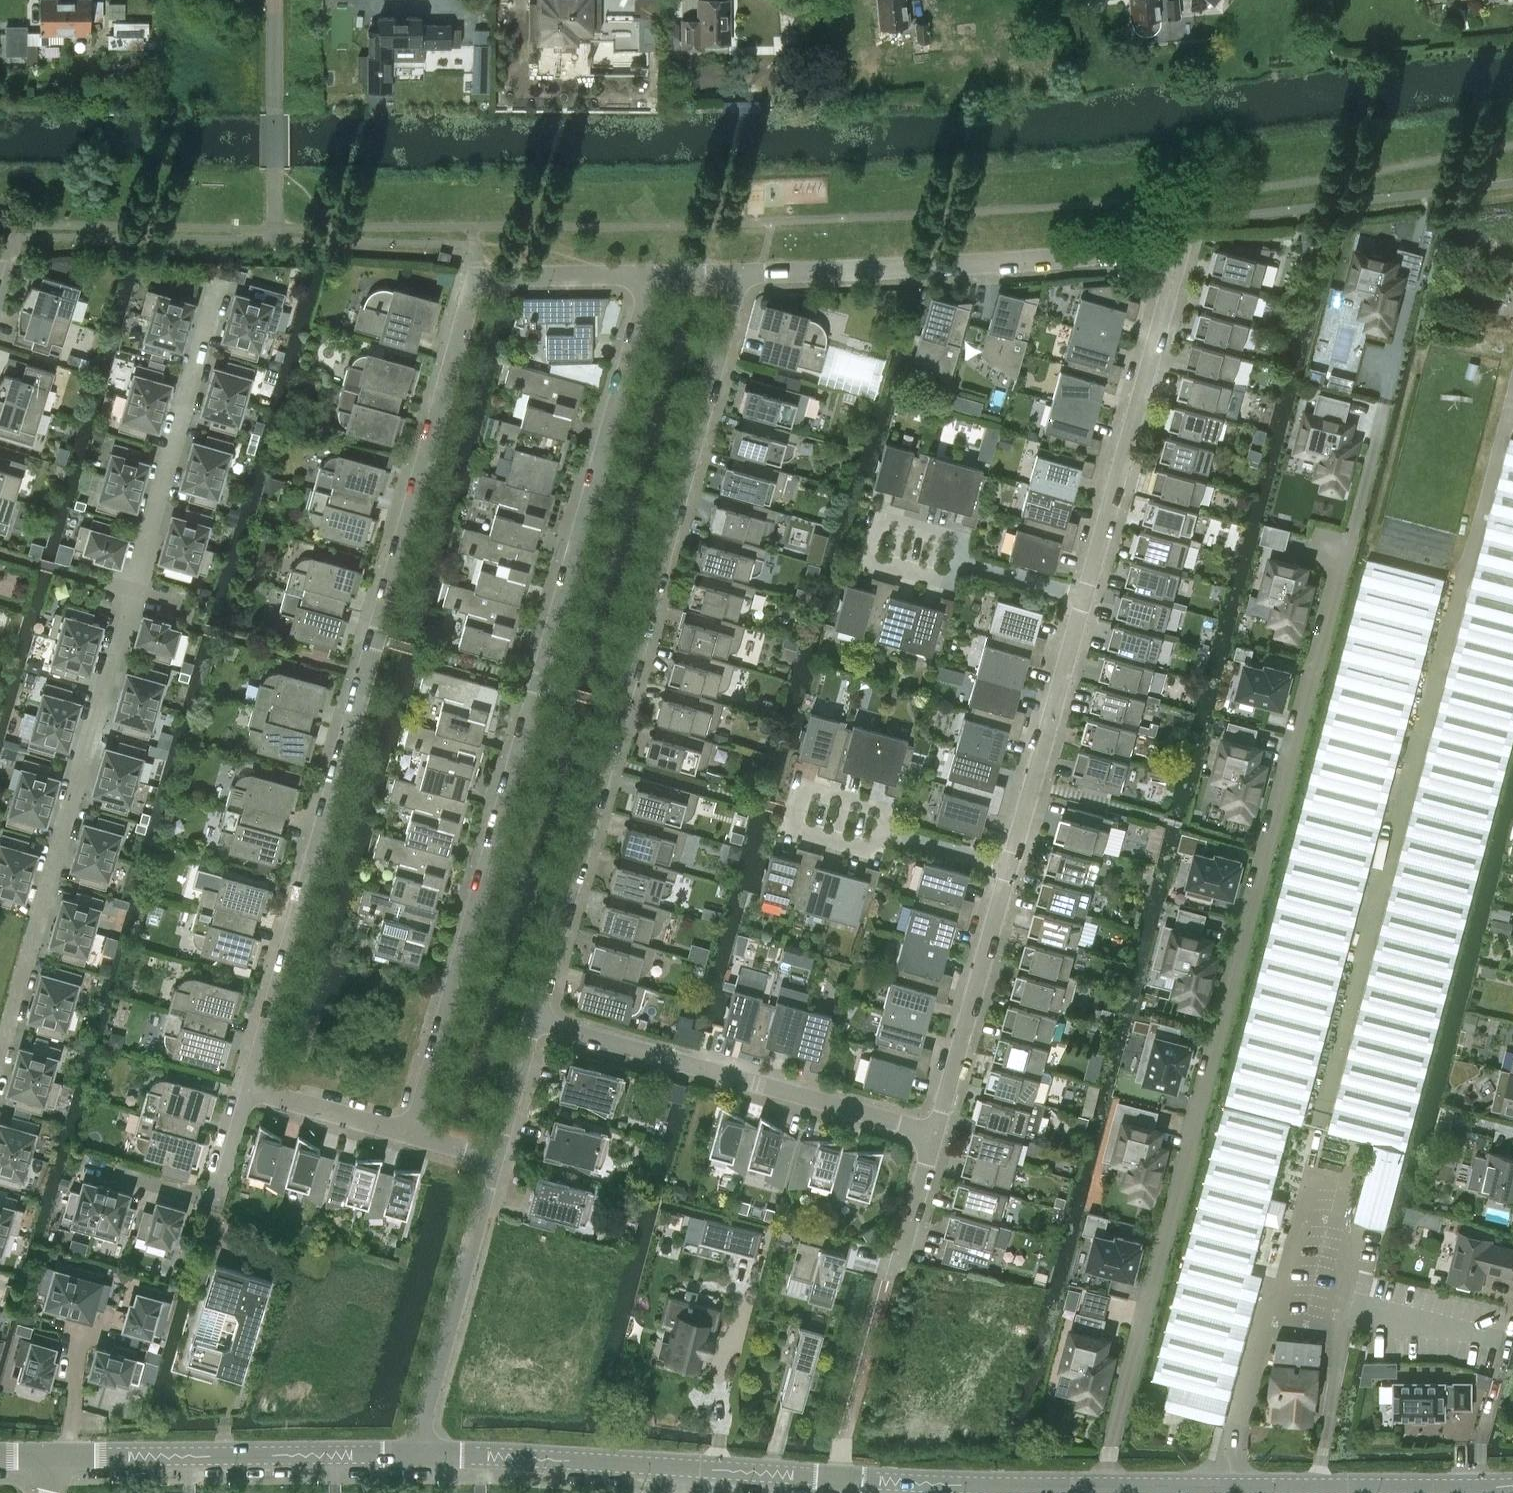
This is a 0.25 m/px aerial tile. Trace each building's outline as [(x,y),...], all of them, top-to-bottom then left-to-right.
[(50,33),(66,33),(65,0),(40,0),(41,33),(43,33),(43,40),(50,40),(50,33)] [(66,33),(91,32),(91,0),(65,0),(66,33)] [(647,0),(539,0),(539,2),(529,2),(529,40),(553,40),(553,50),(576,50),(576,40),(590,40),(612,40),(612,50),(647,50),(647,17),(647,0)] [(659,0),(647,0),(647,17),(658,17),(659,0)] [(729,43),(729,0),(698,0),(698,15),(700,15),(700,20),(682,20),(683,48),(703,48),(703,43),(729,43)] [(904,0),(877,0),(880,28),(909,25),(908,12),(905,13),(904,0)] [(905,34),(922,59),(933,51),(934,52),(945,44),(977,59),(991,29),(958,15),(957,0),(924,0),(926,18),(915,25),(916,26),(905,34)] [(1130,4),(1132,21),(1132,23),(1134,27),(1137,30),(1142,32),(1147,32),(1151,32),(1154,31),(1157,28),(1158,25),(1160,20),(1160,18),(1167,18),(1166,0),(1163,0),(1160,0),(1130,0),(1130,4)] [(1167,18),(1179,17),(1178,0),(1166,0),(1167,18)] [(126,3),(109,3),(109,17),(126,17),(126,3)] [(367,53),(357,53),(358,68),(367,68),(367,79),(367,90),(390,90),(390,60),(420,60),(420,47),(450,47),(460,46),(460,26),(450,26),(450,25),(421,25),(421,17),(378,17),(378,30),(368,30),(367,53)] [(679,48),(679,23),(666,23),(666,48),(679,48)] [(475,26),(473,90),(488,91),(490,27),(475,26)] [(37,59),(37,31),(8,32),(9,55),(25,55),(27,60),(37,59)] [(128,50),(128,32),(102,32),(102,50),(128,50)] [(1327,236),(1326,225),(1302,227),(1304,250),(1325,248),(1324,236),(1327,236)] [(1219,248),(1215,262),(1213,270),(1218,271),(1215,280),(1215,281),(1259,293),(1265,295),(1267,289),(1261,288),(1272,248),(1268,245),(1265,244),(1262,243),(1258,243),(1255,243),(1251,245),(1231,243),(1229,250),(1219,248)] [(1392,322),(1402,282),(1414,285),(1422,255),(1399,249),(1397,260),(1357,250),(1347,289),(1366,294),(1361,314),(1370,316),(1368,325),(1387,330),(1389,321),(1392,322)] [(450,253),(439,250),(437,261),(447,264),(450,253)] [(70,261),(53,259),(49,272),(65,277),(66,273),(70,274),(73,263),(69,263),(70,261)] [(217,276),(231,280),(233,270),(220,267),(217,276)] [(247,271),(234,269),(231,280),(244,283),(247,271)] [(35,273),(31,286),(28,290),(25,294),(23,299),(22,301),(21,305),(22,306),(69,320),(80,286),(35,273)] [(1259,293),(1215,281),(1215,280),(1211,279),(1207,293),(1205,301),(1209,302),(1206,311),(1206,312),(1250,324),(1259,293)] [(1080,296),(1072,325),(1116,338),(1123,314),(1135,317),(1139,301),(1112,293),(1112,283),(1089,285),(1086,297),(1080,296)] [(354,328),(413,345),(419,323),(430,325),(436,302),(386,288),(382,288),(377,288),(373,290),(370,293),(367,296),(364,300),(363,304),(360,304),(354,328)] [(188,327),(195,303),(148,290),(141,314),(151,316),(188,327)] [(998,290),(987,329),(984,342),(987,343),(983,355),(1016,379),(1037,303),(1024,300),(1024,298),(998,290)] [(282,306),(247,296),(235,293),(228,317),(266,327),(275,330),(282,306)] [(931,295),(920,334),(916,348),(919,348),(916,361),(949,384),(970,309),(957,305),(957,303),(931,295)] [(608,297),(522,297),(522,321),(529,321),(529,324),(534,324),(534,321),(545,321),(545,356),(592,355),(591,334),(598,333),(608,297)] [(69,320),(22,306),(21,305),(19,310),(18,315),(18,317),(18,322),(18,325),(18,327),(14,341),(59,354),(69,320)] [(814,319),(764,305),(757,329),(767,332),(761,354),(820,371),(827,346),(825,345),(826,341),(826,336),(825,332),(823,328),(821,324),(818,321),(814,319)] [(1206,312),(1206,311),(1202,310),(1196,332),(1200,333),(1198,343),(1242,356),(1248,357),(1250,352),(1243,350),(1250,324),(1206,312)] [(181,349),(188,327),(151,316),(141,348),(167,356),(170,346),(181,349)] [(256,359),(266,327),(228,317),(222,339),(233,342),(231,352),(256,359)] [(1116,338),(1072,325),(1064,355),(1068,356),(1066,363),(1118,378),(1121,365),(1109,362),(1116,338)] [(1242,356),(1198,343),(1194,341),(1187,364),(1192,365),(1189,374),(1233,387),(1239,388),(1241,383),(1235,382),(1242,356)] [(152,351),(150,359),(162,363),(164,355),(152,351)] [(66,366),(86,372),(89,359),(69,353),(66,366)] [(348,364),(342,386),(399,402),(402,390),(411,392),(418,368),(368,354),(365,354),(361,354),(357,355),(354,358),(352,361),(351,364),(348,364)] [(3,375),(0,379),(0,396),(42,409),(54,371),(9,357),(3,375)] [(150,359),(148,366),(163,371),(165,363),(162,363),(150,359)] [(254,368),(228,360),(225,370),(214,367),(207,390),(245,400),(254,368)] [(529,392),(520,424),(519,425),(564,437),(564,436),(570,417),(574,418),(584,383),(510,362),(503,385),(513,388),(512,390),(518,391),(518,389),(529,392)] [(160,381),(163,371),(137,363),(128,396),(165,407),(171,384),(160,381)] [(1118,378),(1066,363),(1064,371),(1060,370),(1052,399),(1091,410),(1096,412),(1102,388),(1114,391),(1118,378)] [(1310,367),(1307,379),(1323,383),(1326,371),(1310,367)] [(776,372),(773,384),(798,391),(802,379),(776,372)] [(1233,387),(1189,374),(1185,373),(1179,395),(1183,396),(1180,405),(1180,406),(1224,418),(1231,420),(1232,414),(1226,413),(1233,387)] [(755,379),(752,389),(747,388),(741,410),(790,424),(791,420),(795,421),(799,419),(801,417),(803,413),(809,394),(798,391),(773,384),(755,379)] [(399,402),(342,386),(336,408),(338,409),(338,413),(338,416),(339,420),(341,423),(345,425),(348,427),(398,440),(404,416),(395,414),(399,402)] [(235,433),(245,400),(207,390),(201,413),(212,416),(210,426),(235,433)] [(1347,485),(1359,440),(1349,438),(1353,424),(1343,421),(1349,402),(1320,395),(1315,414),(1306,412),(1296,451),(1321,457),(1316,477),(1325,479),(1323,489),(1342,494),(1344,484),(1347,485)] [(0,396),(0,433),(32,443),(42,409),(0,396)] [(158,430),(165,407),(128,396),(118,429),(144,436),(147,427),(158,430)] [(968,397),(964,410),(979,414),(983,402),(968,397)] [(1091,410),(1052,399),(1043,429),(1047,430),(1045,438),(1097,452),(1101,439),(1089,436),(1096,412),(1091,410)] [(1217,444),(1224,418),(1180,406),(1180,405),(1176,404),(1170,426),(1174,427),(1172,436),(1172,437),(1216,449),(1217,444)] [(519,425),(520,424),(495,417),(488,440),(498,443),(497,445),(502,446),(503,444),(513,447),(504,479),(504,480),(549,492),(549,491),(554,472),(559,473),(569,438),(564,436),(564,437),(519,425)] [(793,452),(798,434),(798,433),(744,418),(741,428),(737,427),(731,449),(779,462),(780,459),(784,459),(788,458),(791,455),(793,452)] [(978,455),(992,459),(1001,426),(988,422),(978,455)] [(257,444),(260,433),(252,431),(249,441),(257,444)] [(233,441),(207,434),(204,444),(193,440),(186,463),(224,474),(233,441)] [(1209,475),(1216,449),(1172,437),(1172,436),(1167,435),(1161,457),(1166,458),(1163,467),(1163,468),(1207,480),(1213,482),(1215,477),(1209,475)] [(1497,802),(1512,738),(1512,439),(1425,783),(1497,802)] [(254,453),(257,444),(249,441),(246,451),(254,453)] [(138,460),(140,450),(114,442),(105,475),(142,486),(149,463),(138,460)] [(885,442),(880,460),(878,460),(879,458),(878,458),(878,460),(877,462),(877,465),(876,467),(875,470),(876,469),(878,469),(875,480),(873,486),(896,492),(893,504),(905,507),(919,457),(912,455),(913,449),(885,442)] [(1037,453),(1028,483),(1072,495),(1079,471),(1091,475),(1095,461),(1044,447),(1042,455),(1037,453)] [(1250,447),(1247,456),(1259,460),(1261,451),(1250,447)] [(390,469),(394,455),(376,450),(372,463),(390,469)] [(927,459),(919,457),(905,507),(918,511),(921,499),(943,505),(955,461),(928,454),(927,459)] [(320,465),(313,488),(370,503),(374,491),(383,494),(389,470),(340,456),(336,455),(332,456),(329,457),(326,459),(324,463),(323,466),(320,465)] [(15,498),(25,464),(0,456),(0,493),(15,498)] [(733,456),(730,466),(726,465),(720,487),(769,501),(770,497),(773,498),(777,496),(780,494),(782,490),(787,471),(733,456)] [(982,469),(955,461),(943,505),(965,511),(962,523),(975,527),(989,476),(981,474),(982,469)] [(214,507),(224,474),(186,463),(180,486),(191,490),(189,499),(214,507)] [(1207,480),(1163,468),(1163,467),(1159,466),(1153,488),(1157,490),(1154,499),(1198,512),(1205,513),(1206,508),(1200,506),(1207,480)] [(549,492),(504,480),(504,479),(479,472),(473,495),(482,498),(482,500),(487,501),(487,499),(498,502),(489,534),(489,535),(533,547),(533,546),(539,527),(544,528),(553,493),(549,491),(549,492)] [(136,509),(142,486),(105,475),(96,508),(122,515),(124,506),(136,509)] [(1072,495),(1028,483),(1020,513),(1025,514),(1023,522),(1074,536),(1078,522),(1066,519),(1072,495)] [(370,503),(313,488),(307,510),(310,511),(309,514),(310,518),(311,522),(313,525),(316,527),(320,528),(369,542),(376,518),(367,515),(370,503)] [(0,493),(0,531),(4,532),(15,498),(0,493)] [(723,495),(720,505),(715,504),(713,511),(709,526),(758,539),(759,536),(763,536),(766,535),(769,532),(771,529),(777,510),(723,495)] [(1198,512),(1154,499),(1150,497),(1146,512),(1144,520),(1148,521),(1146,530),(1145,530),(1190,543),(1196,544),(1197,539),(1191,537),(1198,512)] [(87,501),(75,498),(73,507),(84,510),(87,501)] [(238,518),(240,510),(230,507),(228,515),(238,518)] [(212,515),(186,508),(183,517),(172,514),(166,536),(203,547),(212,515)] [(236,525),(238,518),(228,515),(226,523),(236,525)] [(120,565),(127,538),(116,535),(119,525),(93,518),(90,527),(81,525),(74,548),(95,554),(94,558),(120,565)] [(1074,536),(1023,522),(1021,529),(1016,527),(1008,558),(1026,563),(1026,565),(1024,565),(1027,566),(1029,566),(1032,567),(1036,569),(1036,568),(1034,567),(1035,565),(1052,570),(1058,545),(1070,549),(1074,536)] [(1267,525),(1263,540),(1284,546),(1288,530),(1267,525)] [(489,535),(489,534),(464,527),(457,550),(467,553),(466,555),(471,557),(472,554),(482,557),(474,589),(473,590),(518,602),(518,601),(524,582),(528,583),(538,548),(533,546),(533,547),(489,535)] [(1190,543),(1145,530),(1146,530),(1141,529),(1135,551),(1140,552),(1137,561),(1137,562),(1181,574),(1187,576),(1189,570),(1183,569),(1190,543)] [(712,533),(709,544),(705,542),(699,564),(747,578),(748,574),(752,575),(756,573),(759,571),(761,567),(766,548),(712,533)] [(212,550),(203,547),(166,536),(159,560),(206,574),(212,550)] [(291,567),(285,589),(342,605),(345,593),(354,596),(361,572),(312,558),(308,557),(304,557),(301,559),(298,561),(295,564),(294,568),(291,567)] [(1302,628),(1314,583),(1305,581),(1308,566),(1271,557),(1261,596),(1276,600),(1271,620),(1280,622),(1278,631),(1297,636),(1300,627),(1302,628)] [(1382,825),(1443,587),(1446,577),(1368,558),(1366,566),(1303,804),(1382,825)] [(1181,574),(1137,562),(1137,561),(1133,560),(1127,582),(1131,583),(1128,592),(1128,593),(1172,605),(1179,607),(1180,602),(1174,600),(1181,574)] [(701,572),(698,582),(694,581),(688,603),(736,616),(737,613),(741,613),(745,612),(748,609),(750,606),(755,587),(701,572)] [(846,583),(845,587),(842,599),(840,599),(840,597),(839,597),(839,598),(839,601),(838,604),(837,606),(836,608),(837,609),(838,607),(839,608),(835,624),(834,626),(862,634),(863,629),(871,631),(885,580),(872,577),(869,589),(846,583)] [(916,602),(894,596),(897,584),(885,580),(871,631),(878,633),(877,638),(904,646),(915,606),(916,602)] [(473,590),(474,589),(449,582),(442,605),(452,608),(451,610),(456,612),(457,610),(467,612),(458,646),(502,658),(508,637),(513,638),(523,603),(518,601),(518,602),(473,590)] [(798,587),(795,597),(809,601),(812,591),(798,587)] [(342,605),(285,589),(279,612),(282,612),(281,616),(281,620),(283,624),(285,627),(288,629),(292,630),(341,644),(348,620),(339,617),(342,605)] [(1172,605),(1128,593),(1128,592),(1124,591),(1118,613),(1122,614),(1120,623),(1119,624),(1164,636),(1170,638),(1171,633),(1165,631),(1172,605)] [(938,608),(916,602),(915,606),(904,646),(931,653),(932,648),(940,650),(954,600),(941,596),(938,608)] [(1015,602),(997,597),(988,628),(994,629),(991,636),(1042,650),(1046,637),(1034,634),(1041,610),(1024,605),(1025,603),(1026,603),(1026,602),(1024,602),(1021,602),(1018,601),(1015,599),(1014,600),(1016,601),(1015,602)] [(96,648),(102,625),(91,622),(94,612),(68,605),(65,615),(55,612),(49,635),(59,638),(96,648)] [(690,610),(688,621),(683,619),(677,642),(726,655),(727,651),(731,652),(734,650),(737,648),(739,645),(744,625),(690,610)] [(170,662),(179,629),(167,625),(168,622),(143,614),(135,642),(147,645),(144,655),(170,662)] [(1155,668),(1164,636),(1119,624),(1120,623),(1115,622),(1109,644),(1113,645),(1111,655),(1155,668)] [(1042,650),(991,636),(989,644),(984,642),(976,672),(1016,683),(1020,685),(1027,660),(1038,663),(1042,650)] [(89,672),(96,648),(59,638),(49,671),(75,678),(78,668),(89,672)] [(783,645),(796,649),(798,642),(785,638),(783,645)] [(314,639),(311,652),(327,656),(331,643),(314,639)] [(1239,644),(1236,657),(1252,660),(1255,648),(1239,644)] [(680,649),(677,659),(673,658),(666,680),(715,694),(716,690),(720,690),(724,689),(727,686),(728,683),(734,664),(680,649)] [(1148,694),(1155,668),(1111,655),(1107,653),(1101,676),(1105,677),(1102,686),(1102,687),(1146,699),(1153,701),(1154,695),(1148,694)] [(181,660),(179,670),(180,670),(191,673),(193,664),(181,660)] [(1283,706),(1291,675),(1289,674),(1290,670),(1267,665),(1266,668),(1246,663),(1238,694),(1283,706)] [(167,672),(141,665),(138,674),(127,671),(120,694),(158,705),(167,672)] [(444,697),(435,729),(435,730),(479,742),(479,741),(485,722),(489,723),(499,688),(425,667),(419,690),(428,693),(427,695),(433,696),(433,694),(444,697)] [(178,679),(188,682),(191,673),(180,670),(178,679)] [(329,687),(280,673),(276,672),(272,673),(269,674),(266,676),(263,679),(262,683),(259,682),(253,705),(310,720),(313,708),(322,711),(329,687)] [(1016,683),(976,672),(968,702),(973,703),(971,710),(1021,724),(1025,711),(1013,708),(1020,685),(1016,683)] [(69,699),(72,689),(46,681),(37,714),(74,725),(81,702),(69,699)] [(1146,699),(1102,687),(1102,686),(1098,685),(1092,707),(1096,708),(1094,717),(1093,718),(1138,730),(1144,732),(1146,726),(1139,725),(1146,699)] [(669,687),(666,698),(662,696),(656,719),(704,732),(705,729),(709,729),(713,728),(716,725),(718,722),(723,702),(669,687)] [(148,737),(158,705),(120,694),(114,717),(125,720),(122,730),(148,737)] [(760,710),(776,714),(779,703),(763,698),(760,710)] [(310,720),(253,705),(247,727),(250,728),(249,731),(249,735),(251,739),(253,742),(256,744),(260,745),(309,759),(316,735),(307,732),(310,720)] [(1021,724),(971,710),(969,718),(964,716),(955,746),(995,757),(999,758),(1006,734),(1018,737),(1021,724)] [(830,777),(844,727),(837,725),(838,719),(810,712),(810,713),(805,730),(803,730),(804,728),(803,728),(802,731),(802,734),(802,735),(801,737),(799,740),(800,740),(801,739),(803,739),(799,751),(798,756),(821,762),(818,774),(830,777)] [(67,748),(74,725),(37,714),(27,747),(53,754),(56,745),(67,748)] [(1138,730),(1093,718),(1094,717),(1089,716),(1084,737),(1083,738),(1088,739),(1085,748),(1085,749),(1129,761),(1138,730)] [(479,742),(435,730),(435,729),(410,722),(403,745),(413,748),(412,750),(417,751),(418,749),(428,752),(419,784),(419,785),(464,797),(464,796),(469,777),(474,778),(484,743),(479,741),(479,742)] [(1255,808),(1267,764),(1258,761),(1262,747),(1252,744),(1256,729),(1231,722),(1227,738),(1224,737),(1214,777),(1229,781),(1224,800),(1234,803),(1231,812),(1250,817),(1253,808),(1255,808)] [(851,729),(844,727),(830,777),(842,781),(846,769),(868,775),(880,731),(853,723),(851,729)] [(658,726),(655,736),(651,735),(649,743),(645,757),(694,771),(695,767),(698,767),(702,766),(705,763),(707,760),(712,741),(658,726)] [(1146,726),(1144,732),(1156,735),(1158,730),(1150,728),(1146,726)] [(907,739),(880,731),(868,775),(890,781),(887,793),(900,797),(914,746),(906,744),(907,739)] [(145,747),(120,740),(117,750),(106,746),(99,769),(136,780),(145,747)] [(995,757),(955,746),(947,776),(952,777),(950,784),(1001,798),(1005,785),(993,782),(999,758),(995,757)] [(17,751),(4,747),(2,756),(15,760),(17,751)] [(161,747),(158,757),(164,759),(167,749),(161,747)] [(1120,793),(1129,762),(1129,761),(1085,749),(1085,748),(1081,747),(1075,769),(1079,770),(1076,781),(1120,793)] [(47,775),(50,765),(24,758),(21,768),(15,790),(52,801),(59,778),(47,775)] [(127,813),(136,780),(99,769),(92,792),(104,796),(101,805),(127,813)] [(300,783),(303,773),(285,769),(283,778),(300,783)] [(231,784),(225,806),(282,822),(285,810),(294,813),(301,788),(251,775),(248,774),(244,774),(240,776),(237,778),(235,781),(234,785),(231,784)] [(419,785),(419,784),(394,777),(388,800),(397,803),(397,805),(402,806),(402,804),(413,807),(404,839),(404,840),(448,852),(448,851),(454,832),(459,833),(469,798),(464,796),(464,797),(419,785)] [(644,778),(641,788),(637,787),(635,795),(631,809),(679,823),(680,819),(684,819),(688,818),(691,815),(693,812),(698,793),(644,778)] [(1420,783),(1377,950),(1329,1130),(1374,1142),(1354,1218),(1376,1224),(1387,1227),(1497,803),(1420,783)] [(1001,798),(950,784),(948,792),(943,790),(935,820),(953,826),(953,828),(951,827),(951,828),(954,829),(957,829),(959,830),(963,832),(963,831),(962,830),(962,828),(979,833),(985,808),(997,811),(1001,798)] [(46,824),(52,801),(15,790),(6,823),(31,830),(34,821),(46,824)] [(1304,805),(1153,1378),(1219,1396),(1252,1271),(1291,1120),(1303,1123),(1376,842),(1381,825),(1304,805)] [(282,822),(225,806),(219,828),(222,829),(221,833),(221,837),(222,840),(225,843),(228,846),(231,847),(281,861),(287,836),(278,834),(282,822)] [(1069,806),(1066,816),(1062,815),(1056,837),(1060,838),(1104,850),(1112,824),(1118,826),(1119,821),(1113,819),(1113,818),(1069,806)] [(139,821),(148,823),(151,813),(142,811),(139,821)] [(124,823),(98,815),(95,825),(84,822),(77,845),(115,855),(124,823)] [(633,816),(630,827),(626,825),(620,848),(669,861),(670,858),(673,858),(677,857),(680,854),(682,851),(687,831),(633,816)] [(134,830),(145,833),(147,824),(136,821),(134,830)] [(448,852),(404,840),(404,839),(379,832),(373,855),(382,858),(381,860),(387,862),(387,859),(398,862),(389,894),(388,895),(433,907),(433,906),(439,887),(443,888),(453,853),(448,851),(448,852)] [(29,840),(3,833),(0,842),(0,867),(31,876),(37,853),(26,850),(29,840)] [(1184,834),(1182,842),(1197,847),(1196,851),(1204,853),(1208,840),(1184,834)] [(1060,838),(1057,848),(1053,846),(1047,868),(1051,870),(1051,869),(1096,881),(1103,856),(1109,857),(1111,852),(1104,850),(1060,838)] [(105,888),(115,855),(77,845),(71,868),(82,871),(79,881),(105,888)] [(771,852),(770,856),(767,869),(765,868),(765,867),(764,867),(764,869),(763,872),(763,875),(762,877),(761,878),(762,879),(763,877),(764,878),(759,896),(787,904),(788,899),(796,901),(810,850),(797,847),(794,859),(771,852)] [(810,850),(796,901),(803,903),(802,908),(829,916),(840,876),(841,872),(819,866),(822,854),(810,850)] [(1234,895),(1242,864),(1239,863),(1240,859),(1224,855),(1223,859),(1197,852),(1186,893),(1213,899),(1215,890),(1234,895)] [(622,855),(619,865),(615,864),(613,872),(609,886),(658,900),(659,896),(663,896),(666,895),(669,892),(671,889),(676,870),(622,855)] [(942,865),(924,860),(915,890),(921,892),(918,899),(969,913),(973,900),(961,897),(968,872),(951,868),(952,866),(953,866),(953,865),(951,865),(948,864),(945,864),(942,862),(941,863),(943,863),(942,865)] [(866,866),(863,878),(841,872),(840,876),(829,916),(856,923),(857,918),(865,920),(879,869),(866,866)] [(31,876),(0,867),(0,903),(10,906),(13,896),(24,899),(31,876)] [(1102,883),(1096,881),(1051,869),(1051,870),(1049,879),(1044,878),(1038,900),(1043,901),(1043,900),(1087,912),(1094,887),(1100,888),(1102,883)] [(203,886),(197,908),(254,924),(257,912),(266,914),(273,890),(223,877),(219,876),(216,876),(212,877),(209,880),(207,883),(206,886),(203,886)] [(428,943),(438,908),(433,906),(433,907),(388,895),(389,894),(364,887),(357,910),(367,913),(366,915),(371,917),(372,914),(382,917),(373,951),(376,951),(374,957),(387,961),(389,955),(417,963),(423,942),(428,943)] [(102,898),(77,890),(74,900),(62,897),(56,920),(93,931),(102,898)] [(612,893),(609,904),(605,903),(598,925),(647,938),(648,935),(652,935),(656,934),(659,931),(660,928),(666,908),(612,893)] [(911,905),(903,935),(943,946),(947,947),(954,923),(965,926),(969,913),(918,899),(916,907),(911,905)] [(1093,914),(1087,912),(1043,900),(1043,901),(1040,910),(1036,909),(1030,931),(1034,932),(1034,931),(1078,944),(1086,918),(1092,920),(1093,914)] [(1494,904),(1491,915),(1510,919),(1512,908),(1494,904)] [(703,906),(700,918),(718,923),(722,911),(703,906)] [(254,924),(197,908),(190,930),(193,931),(192,935),(193,938),(194,942),(196,945),(200,947),(203,949),(252,962),(259,938),(250,936),(254,924)] [(1206,999),(1218,954),(1209,952),(1213,938),(1199,934),(1204,915),(1181,909),(1176,928),(1166,926),(1156,965),(1181,971),(1175,991),(1185,993),(1182,1002),(1201,1008),(1204,998),(1206,999)] [(1512,925),(1512,921),(1493,916),(1490,929),(1511,934),(1512,925)] [(87,954),(93,931),(56,920),(49,943),(61,946),(58,956),(84,963),(87,954)] [(1034,931),(1034,932),(1031,941),(1027,940),(1021,962),(1025,963),(1070,975),(1070,974),(1077,949),(1083,951),(1085,945),(1078,944),(1034,931)] [(601,932),(598,942),(594,941),(592,949),(588,963),(636,977),(637,973),(641,973),(645,972),(648,970),(650,966),(655,947),(601,932)] [(943,946),(903,935),(895,964),(900,966),(898,973),(948,987),(952,974),(940,971),(947,947),(943,946)] [(695,946),(692,957),(709,962),(712,951),(695,946)] [(96,971),(105,974),(107,966),(98,963),(96,971)] [(1025,963),(1023,972),(1018,971),(1012,993),(1017,994),(1061,1007),(1069,1009),(1078,977),(1070,974),(1070,975),(1025,963)] [(81,973),(55,965),(53,975),(41,972),(35,995),(72,1006),(81,973)] [(590,970),(587,981),(583,980),(577,1002),(626,1015),(627,1012),(631,1012),(634,1011),(637,1008),(639,1005),(644,985),(590,970)] [(948,987),(898,973),(896,980),(891,979),(882,1009),(922,1020),(926,1021),(933,997),(945,1000),(948,987)] [(175,988),(168,1010),(225,1026),(229,1014),(238,1016),(244,992),(195,978),(191,978),(187,978),(184,979),(181,982),(179,985),(177,988),(175,988)] [(724,980),(722,988),(733,991),(734,988),(735,983),(724,980)] [(806,1002),(809,987),(780,983),(778,997),(806,1002)] [(733,991),(729,1006),(727,1006),(727,1004),(726,1004),(726,1007),(725,1009),(725,1011),(724,1013),(723,1016),(724,1014),(726,1015),(723,1025),(723,1027),(721,1032),(744,1038),(741,1050),(753,1053),(767,1003),(760,1001),(761,995),(734,988),(733,991)] [(1061,1007),(1017,994),(1014,1004),(1010,1002),(1004,1024),(1008,1026),(1008,1025),(1052,1037),(1061,1007)] [(62,1038),(72,1006),(35,995),(28,1018),(39,1021),(37,1031),(62,1038)] [(775,1005),(767,1003),(753,1053),(766,1057),(769,1045),(791,1051),(803,1007),(776,999),(775,1005)] [(830,1014),(803,1007),(791,1051),(813,1057),(810,1069),(823,1073),(837,1022),(829,1020),(830,1014)] [(922,1020),(882,1009),(874,1038),(879,1040),(877,1047),(928,1061),(932,1048),(920,1045),(926,1021),(922,1020)] [(225,1026),(168,1010),(162,1032),(165,1033),(164,1036),(165,1040),(166,1044),(168,1047),(171,1049),(175,1050),(224,1064),(231,1040),(222,1037),(225,1026)] [(1475,1031),(1479,1013),(1467,1010),(1463,1028),(1475,1031)] [(1177,1089),(1182,1068),(1186,1070),(1192,1047),(1188,1046),(1189,1044),(1178,1041),(1182,1027),(1152,1019),(1137,1078),(1177,1089)] [(1008,1025),(1008,1026),(1005,1035),(1001,1033),(995,1056),(999,1057),(999,1056),(1044,1069),(1051,1043),(1057,1045),(1059,1039),(1052,1037),(1008,1025)] [(51,1079),(57,1057),(60,1047),(34,1040),(31,1050),(20,1046),(13,1069),(51,1079)] [(928,1061),(877,1047),(875,1054),(870,1053),(862,1083),(880,1088),(880,1090),(878,1090),(878,1091),(881,1091),(885,1092),(887,1093),(890,1094),(890,1093),(889,1093),(889,1091),(906,1095),(912,1071),(924,1074),(928,1061)] [(999,1056),(999,1057),(997,1066),(992,1065),(990,1072),(986,1087),(991,1088),(991,1087),(1035,1100),(1042,1074),(1048,1076),(1050,1070),(1044,1069),(999,1056)] [(1481,1070),(1477,1062),(1455,1057),(1450,1079),(1455,1086),(1481,1070)] [(613,1091),(619,1093),(623,1078),(572,1063),(568,1075),(564,1074),(558,1095),(587,1103),(586,1105),(605,1116),(608,1109),(613,1091)] [(1492,1109),(1512,1114),(1512,1070),(1502,1068),(1492,1109)] [(60,1082),(51,1079),(13,1069),(7,1092),(18,1096),(15,1105),(41,1113),(44,1103),(54,1106),(60,1082)] [(1088,1069),(1085,1080),(1098,1084),(1101,1072),(1088,1069)] [(216,1094),(167,1080),(163,1079),(159,1080),(156,1081),(153,1083),(150,1086),(149,1090),(146,1089),(140,1111),(197,1127),(200,1115),(209,1118),(216,1094)] [(1047,1103),(1041,1101),(1035,1100),(991,1087),(991,1088),(988,1097),(984,1096),(978,1118),(982,1119),(1026,1131),(1038,1134),(1047,1103)] [(1156,1191),(1168,1147),(1158,1144),(1162,1130),(1153,1127),(1157,1112),(1120,1102),(1105,1157),(1130,1164),(1125,1183),(1134,1185),(1132,1195),(1151,1200),(1154,1190),(1156,1191)] [(721,1104),(719,1111),(708,1153),(729,1159),(728,1163),(729,1163),(740,1170),(745,1172),(747,1164),(757,1127),(756,1127),(741,1123),(743,1117),(721,1104)] [(1442,1104),(1434,1133),(1447,1137),(1456,1107),(1442,1104)] [(194,1139),(197,1127),(140,1111),(134,1134),(137,1134),(136,1138),(136,1142),(138,1146),(140,1149),(143,1151),(147,1152),(196,1166),(203,1142),(194,1139)] [(760,1114),(758,1121),(756,1127),(757,1127),(747,1164),(767,1169),(765,1177),(766,1178),(778,1185),(782,1186),(796,1138),(780,1133),(781,1128),(760,1114)] [(36,1132),(38,1122),(13,1115),(10,1124),(0,1122),(0,1147),(29,1155),(36,1132)] [(1018,1162),(1025,1136),(1026,1131),(982,1119),(979,1128),(975,1127),(969,1149),(1018,1162)] [(589,1172),(593,1165),(598,1148),(603,1149),(607,1134),(556,1120),(552,1131),(549,1130),(543,1152),(571,1159),(570,1162),(589,1172)] [(283,1190),(285,1182),(295,1146),(294,1146),(279,1142),(281,1136),(259,1123),(246,1171),(267,1177),(265,1182),(267,1182),(278,1189),(283,1190)] [(298,1133),(296,1140),(294,1146),(295,1146),(285,1182),(305,1188),(304,1192),(305,1193),(317,1200),(321,1201),(334,1157),(318,1152),(319,1147),(298,1133)] [(809,1181),(828,1186),(829,1186),(839,1150),(840,1150),(843,1137),(818,1138),(816,1143),(800,1139),(788,1183),(792,1185),(806,1185),(807,1185),(809,1181)] [(29,1155),(0,1147),(0,1182),(20,1188),(29,1155)] [(854,1154),(840,1150),(839,1150),(829,1186),(828,1186),(826,1194),(831,1195),(844,1195),(846,1196),(847,1191),(868,1197),(880,1155),(881,1148),(856,1148),(854,1154)] [(1009,1193),(1018,1163),(1018,1162),(969,1149),(965,1162),(963,1170),(967,1171),(965,1180),(965,1181),(1009,1193)] [(1470,1184),(1481,1187),(1480,1189),(1512,1197),(1512,1157),(1489,1151),(1488,1157),(1477,1154),(1470,1184)] [(381,1156),(356,1157),(354,1163),(338,1158),(325,1202),(330,1204),(343,1203),(345,1204),(347,1199),(366,1205),(377,1169),(381,1156)] [(419,1167),(394,1167),(392,1173),(377,1169),(366,1205),(364,1213),(369,1214),(382,1214),(383,1215),(385,1210),(406,1216),(419,1167)] [(574,1229),(577,1222),(582,1205),(587,1206),(591,1191),(540,1177),(537,1188),(533,1187),(527,1208),(555,1216),(554,1218),(574,1229)] [(1002,1219),(1009,1193),(965,1181),(965,1180),(961,1179),(955,1201),(959,1202),(956,1212),(1007,1226),(1008,1221),(1002,1219)] [(93,1234),(107,1187),(83,1180),(80,1191),(70,1189),(63,1214),(73,1217),(70,1227),(93,1234)] [(126,1205),(129,1193),(107,1187),(93,1234),(116,1240),(119,1230),(129,1233),(136,1207),(126,1205)] [(0,1193),(0,1229),(7,1231),(17,1234),(24,1210),(14,1207),(17,1197),(0,1193)] [(1065,1207),(1067,1198),(1057,1195),(1055,1205),(1065,1207)] [(739,1198),(736,1208),(748,1211),(750,1201),(739,1198)] [(177,1234),(184,1209),(156,1201),(153,1212),(143,1209),(136,1235),(169,1245),(173,1233),(177,1234)] [(1407,1205),(1401,1231),(1416,1234),(1418,1223),(1440,1229),(1444,1214),(1407,1205)] [(766,1206),(763,1215),(775,1218),(778,1209),(766,1206)] [(1012,1228),(1007,1226),(956,1212),(952,1210),(946,1233),(950,1234),(943,1260),(968,1266),(970,1259),(989,1264),(995,1243),(1007,1246),(1012,1228)] [(1134,1277),(1142,1246),(1140,1245),(1141,1241),(1118,1235),(1117,1239),(1104,1236),(1109,1217),(1089,1211),(1084,1232),(1097,1236),(1089,1265),(1134,1277)] [(198,1223),(200,1217),(190,1214),(187,1223),(194,1225),(198,1226),(198,1223)] [(705,1218),(699,1241),(735,1250),(728,1279),(746,1283),(753,1255),(759,1231),(705,1218)] [(799,1240),(791,1269),(813,1275),(807,1297),(830,1303),(844,1252),(828,1248),(831,1235),(802,1228),(799,1240)] [(1461,1232),(1449,1279),(1481,1286),(1485,1267),(1493,1269),(1492,1271),(1512,1276),(1512,1248),(1491,1243),(1492,1240),(1461,1232)] [(67,1312),(80,1266),(57,1260),(55,1268),(45,1266),(38,1291),(47,1294),(44,1305),(57,1309),(67,1312)] [(258,1322),(271,1280),(215,1264),(185,1363),(241,1379),(258,1322)] [(103,1273),(80,1266),(67,1312),(78,1315),(90,1319),(94,1307),(103,1310),(111,1284),(101,1281),(103,1273)] [(206,1282),(210,1269),(202,1267),(198,1280),(206,1282)] [(161,1335),(171,1301),(161,1298),(163,1289),(140,1283),(134,1303),(130,1302),(123,1328),(150,1336),(151,1332),(161,1335)] [(662,1340),(659,1353),(665,1355),(665,1357),(667,1358),(666,1362),(679,1365),(681,1361),(697,1366),(701,1354),(707,1355),(713,1334),(710,1333),(716,1310),(680,1300),(674,1322),(669,1341),(662,1340)] [(21,1312),(19,1319),(33,1323),(35,1316),(21,1312)] [(1104,1399),(1115,1354),(1106,1352),(1110,1338),(1100,1335),(1104,1320),(1079,1313),(1075,1328),(1073,1328),(1062,1367),(1078,1371),(1073,1391),(1082,1393),(1079,1402),(1099,1407),(1101,1398),(1104,1399)] [(801,1407),(822,1332),(798,1326),(798,1327),(800,1327),(780,1401),(801,1407)] [(52,1359),(58,1337),(34,1330),(31,1340),(22,1337),(15,1362),(21,1364),(17,1379),(35,1385),(36,1382),(48,1385),(55,1360),(52,1359)] [(1278,1336),(1273,1384),(1271,1399),(1281,1400),(1280,1418),(1311,1420),(1313,1403),(1315,1403),(1322,1341),(1278,1336)] [(111,1351),(97,1347),(89,1375),(106,1379),(105,1381),(129,1387),(131,1382),(128,1381),(128,1379),(138,1382),(144,1360),(134,1358),(136,1350),(113,1343),(111,1351)] [(144,1360),(157,1364),(160,1353),(147,1349),(144,1360)] [(1376,1374),(1376,1362),(1366,1361),(1366,1374),(1376,1374)] [(1488,1387),(1491,1375),(1478,1371),(1478,1384),(1488,1387)] [(1445,1382),(1395,1382),(1395,1417),(1413,1417),(1445,1417),(1445,1403),(1455,1403),(1455,1384),(1445,1384),(1445,1382)] [(1471,1382),(1455,1382),(1455,1384),(1455,1403),(1455,1407),(1471,1407),(1471,1382)]
